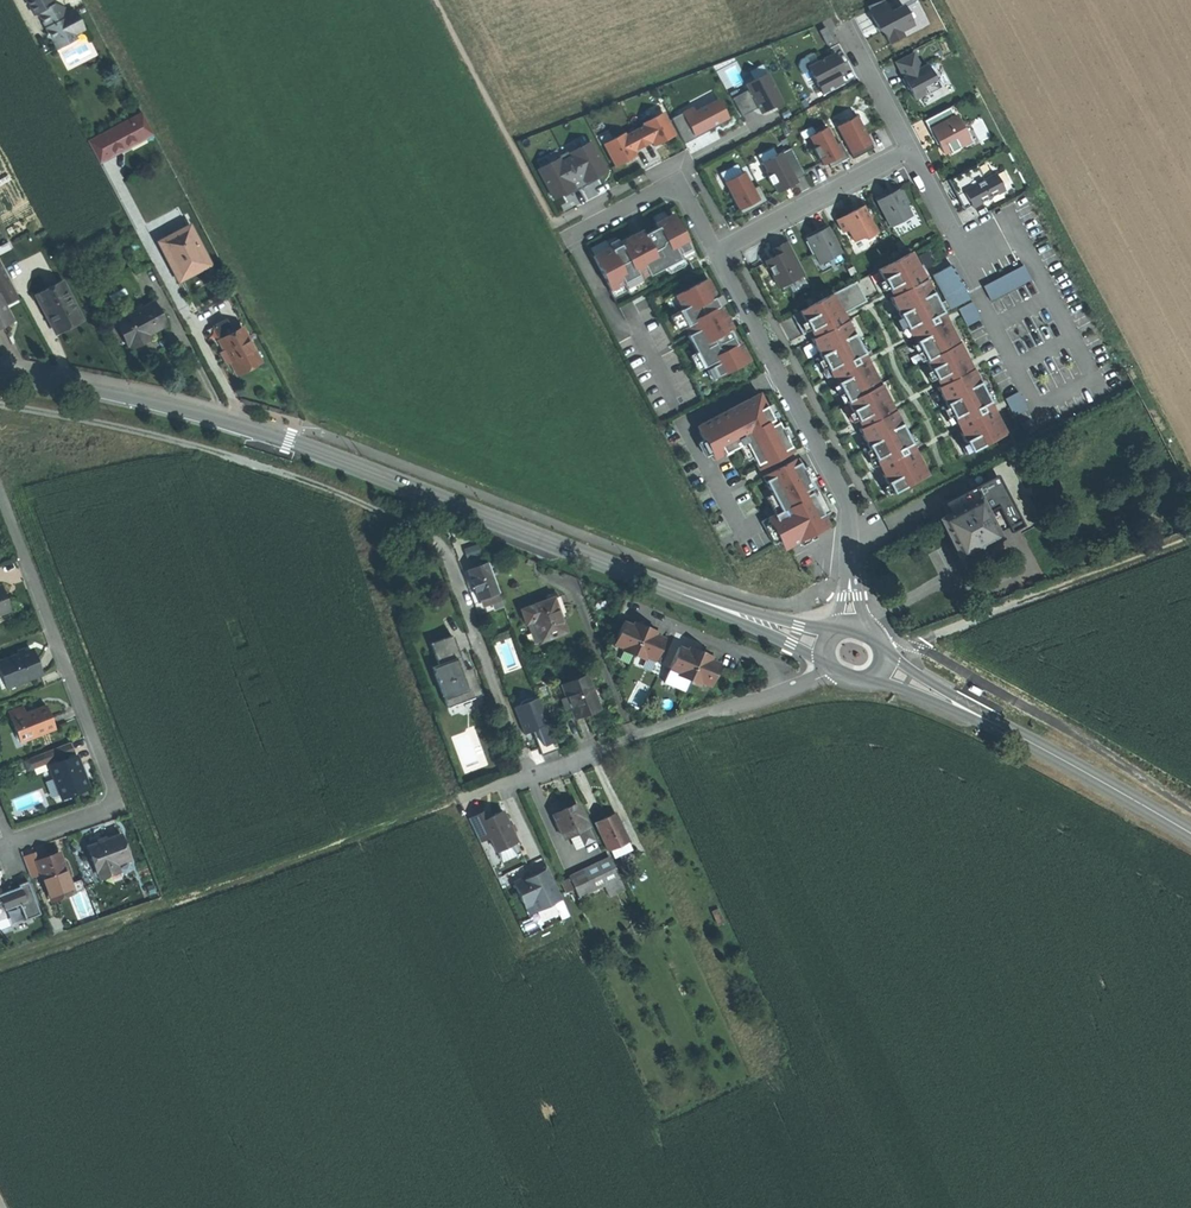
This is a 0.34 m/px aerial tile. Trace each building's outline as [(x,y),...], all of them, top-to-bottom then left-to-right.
[(31,11),(35,9),(41,21),(44,27),(43,33),(49,35),(54,45),(73,34),(71,31),(81,25),(71,7),(66,10),(63,4),(50,1),(48,2),(47,0),(25,0),(31,11)] [(867,6),(880,30),(882,29),(884,33),(890,44),(903,37),(900,31),(912,24),(902,5),(889,12),(883,0),(867,6)] [(825,28),(819,31),(826,44),(832,41),(825,28)] [(89,53),(83,43),(62,54),(68,64),(89,53)] [(834,54),(808,68),(822,95),(843,84),(838,76),(835,70),(841,67),(834,54)] [(913,55),(896,63),(904,78),(920,69),(913,55)] [(927,66),(920,69),(904,78),(901,79),(904,85),(906,84),(909,89),(914,99),(926,93),(927,94),(939,88),(933,75),(932,76),(927,66)] [(842,70),(841,67),(835,70),(838,76),(844,73),(842,70)] [(766,74),(745,85),(748,90),(731,99),(741,116),(757,107),(765,104),(768,110),(781,102),(766,74)] [(691,108),(671,119),(684,143),(685,143),(684,141),(701,132),(718,123),(719,125),(720,125),(719,123),(727,118),(718,100),(694,112),(691,108)] [(760,113),(768,110),(765,104),(757,107),(759,110),(760,113)] [(949,107),(924,121),(932,138),(935,136),(937,141),(944,153),(949,150),(950,153),(959,148),(959,147),(964,144),(958,133),(963,130),(955,116),(954,117),(949,107)] [(141,111),(87,140),(97,157),(150,129),(141,111)] [(674,135),(662,113),(642,124),(644,126),(634,131),(642,147),(651,141),(654,146),(659,143),(659,141),(662,140),(664,139),(665,140),(674,135)] [(860,149),(870,144),(856,116),(836,127),(853,158),(862,154),(860,149)] [(826,128),(809,137),(814,147),(812,149),(814,153),(817,160),(820,158),(823,165),(828,162),(830,166),(847,157),(839,142),(835,144),(826,128)] [(99,163),(153,134),(150,129),(97,157),(99,163)] [(969,141),(963,130),(958,133),(964,144),(969,141)] [(633,152),(642,147),(634,131),(625,136),(623,133),(603,144),(615,167),(625,161),(624,160),(626,159),(628,158),(631,158),(635,156),(633,152)] [(574,148),(563,154),(581,188),(592,182),(590,180),(594,178),(606,172),(590,142),(575,150),(574,148)] [(873,148),(870,144),(860,149),(862,154),(867,151),(873,148)] [(790,148),(761,163),(777,193),(787,187),(786,184),(795,179),(804,174),(790,148)] [(570,194),(581,188),(563,154),(552,160),(553,161),(538,169),(553,199),(563,194),(568,191),(570,194)] [(988,177),(981,163),(952,178),(960,193),(968,189),(976,204),(1007,188),(999,172),(988,177)] [(752,189),(744,172),(724,183),(739,210),(749,205),(751,209),(766,201),(758,186),(752,189)] [(890,191),(884,194),(886,196),(897,190),(896,188),(890,191)] [(968,208),(976,204),(968,189),(960,193),(964,200),(968,208)] [(884,194),(875,199),(890,227),(911,216),(905,205),(908,204),(901,191),(898,192),(897,190),(886,196),(884,194)] [(747,211),(751,209),(749,205),(739,210),(741,214),(747,211)] [(849,214),(836,220),(843,232),(848,230),(854,242),(864,236),(866,239),(876,233),(870,221),(872,216),(867,215),(862,207),(849,214)] [(672,214),(655,223),(657,228),(644,235),(635,240),(632,236),(618,243),(620,245),(611,250),(610,248),(595,256),(613,289),(623,284),(625,288),(640,280),(640,279),(648,275),(649,276),(680,259),(678,255),(683,252),(690,248),(672,214)] [(207,259),(187,222),(158,238),(168,257),(178,275),(207,259)] [(820,264),(841,253),(826,225),(817,230),(818,232),(806,238),(808,241),(814,253),(820,264)] [(805,236),(806,238),(818,232),(817,230),(813,232),(805,236)] [(641,231),(632,236),(635,240),(644,235),(641,231)] [(812,254),(814,253),(808,241),(805,242),(812,254)] [(0,246),(0,255),(11,249),(8,242),(0,246)] [(779,246),(773,249),(776,255),(776,257),(765,263),(779,288),(805,275),(788,242),(779,246)] [(698,262),(690,248),(683,252),(690,266),(698,262)] [(910,253),(877,270),(887,290),(921,273),(910,253)] [(951,265),(932,275),(950,309),(969,299),(951,265)] [(984,284),(991,299),(1033,280),(1026,265),(984,284)] [(924,280),(921,273),(887,290),(891,297),(924,280)] [(61,277),(57,279),(63,291),(67,288),(61,277)] [(63,291),(57,279),(34,292),(46,313),(51,310),(61,329),(71,323),(83,317),(67,288),(63,291)] [(749,359),(740,342),(736,344),(728,330),(724,321),(728,319),(720,305),(718,306),(713,298),(716,296),(707,279),(674,296),(681,308),(675,312),(683,327),(684,326),(689,334),(687,335),(703,366),(710,363),(717,376),(749,359)] [(944,318),(924,280),(891,297),(889,298),(909,336),(911,335),(944,318)] [(802,335),(809,331),(842,314),(866,302),(856,282),(792,315),(802,335)] [(0,290),(0,298),(0,299),(11,293),(7,286),(0,290)] [(0,298),(0,323),(1,322),(3,324),(12,320),(0,299),(0,298)] [(130,347),(142,341),(140,337),(148,333),(165,324),(152,301),(114,322),(127,345),(128,344),(130,347)] [(967,325),(982,319),(974,301),(959,308),(967,325)] [(51,310),(46,313),(56,331),(61,329),(51,310)] [(809,331),(813,338),(846,321),(842,314),(809,331)] [(212,322),(219,335),(233,328),(225,315),(212,322)] [(948,324),(944,318),(911,335),(915,342),(948,324)] [(732,328),(728,319),(724,321),(728,330),(732,328)] [(831,377),(833,376),(866,359),(846,321),(813,338),(811,339),(831,377)] [(217,336),(223,345),(224,345),(230,356),(229,357),(234,367),(259,353),(242,322),(233,328),(219,335),(217,336)] [(968,363),(948,324),(915,342),(935,380),(968,363)] [(224,345),(223,345),(219,347),(222,353),(225,359),(229,357),(230,356),(224,345)] [(259,353),(234,367),(236,369),(261,356),(259,353)] [(836,383),(869,366),(866,359),(833,376),(836,383)] [(971,369),(968,363),(935,380),(938,387),(971,369)] [(890,404),(869,366),(836,383),(856,421),(890,404)] [(992,408),(971,369),(938,387),(936,388),(957,426),(992,408)] [(1007,398),(1015,415),(1029,408),(1020,391),(1007,398)] [(759,394),(702,424),(700,433),(714,460),(739,446),(745,443),(753,458),(759,470),(793,452),(787,442),(781,429),(775,419),(773,420),(759,394)] [(856,421),(860,428),(893,411),(890,404),(856,421)] [(995,414),(992,408),(957,426),(960,433),(995,414)] [(927,475),(893,411),(860,428),(858,429),(892,493),(927,475)] [(1005,434),(995,414),(960,433),(970,452),(1005,434)] [(786,426),(781,429),(787,442),(793,439),(786,426)] [(747,461),(753,458),(745,443),(739,446),(747,461)] [(797,459),(763,477),(772,495),(781,512),(775,515),(762,522),(774,544),(779,541),(784,550),(828,526),(811,493),(814,491),(809,482),(802,469),(797,459)] [(807,466),(802,469),(809,482),(814,479),(807,466)] [(945,503),(951,513),(979,498),(973,488),(945,503)] [(766,498),(775,515),(781,512),(772,495),(766,498)] [(979,498),(951,513),(940,519),(961,559),(969,554),(993,542),(1001,537),(980,498),(979,498)] [(993,542),(969,554),(972,560),(985,553),(996,547),(993,542)] [(467,557),(482,554),(480,543),(465,547),(467,557)] [(469,570),(480,599),(499,592),(488,563),(480,566),(469,570)] [(499,592),(480,599),(483,605),(502,598),(499,592)] [(567,632),(554,597),(540,603),(522,609),(528,624),(535,621),(543,641),(567,632)] [(502,622),(511,619),(506,606),(498,609),(502,622)] [(625,622),(615,644),(625,648),(624,651),(646,660),(647,657),(656,661),(666,639),(656,635),(650,632),(651,629),(642,625),(640,628),(634,626),(625,622)] [(462,660),(453,636),(432,645),(440,666),(433,668),(449,709),(483,696),(473,669),(467,671),(462,660)] [(31,647),(2,659),(12,683),(41,671),(36,659),(31,647)] [(680,647),(670,669),(680,673),(679,676),(701,685),(702,682),(711,686),(721,664),(711,660),(705,658),(706,654),(697,650),(695,654),(689,651),(680,647)] [(652,672),(656,661),(647,657),(646,660),(642,668),(652,672)] [(12,683),(2,659),(0,659),(0,666),(8,685),(12,683)] [(589,714),(601,710),(588,674),(562,684),(568,698),(571,707),(576,719),(589,714)] [(540,698),(515,707),(525,733),(534,730),(538,729),(541,737),(537,739),(543,755),(560,749),(552,728),(540,698)] [(566,709),(571,707),(568,698),(563,700),(566,709)] [(21,739),(56,726),(52,716),(47,703),(27,711),(24,704),(9,709),(21,739)] [(72,741),(31,757),(35,767),(58,758),(69,754),(76,752),(72,741)] [(71,757),(69,754),(58,758),(59,762),(53,764),(65,795),(89,786),(83,769),(77,755),(71,757)] [(593,838),(576,801),(563,808),(553,813),(564,836),(575,831),(581,843),(593,838)] [(470,818),(477,834),(487,830),(491,838),(497,851),(518,842),(511,827),(503,811),(489,818),(486,811),(470,818)] [(616,813),(596,823),(609,851),(612,850),(629,842),(630,841),(616,813)] [(487,830),(477,834),(481,842),(491,838),(487,830)] [(106,839),(90,845),(100,869),(101,869),(105,879),(132,868),(128,858),(133,856),(123,832),(106,839)] [(633,849),(629,842),(612,850),(615,858),(633,849)] [(50,855),(38,859),(43,870),(50,890),(72,882),(61,851),(50,855)] [(32,874),(43,870),(38,859),(36,852),(26,856),(32,874)] [(590,863),(582,867),(592,890),(604,884),(619,877),(609,854),(590,863)] [(535,873),(515,883),(524,903),(532,900),(534,904),(538,912),(564,899),(549,867),(535,873)] [(569,873),(579,896),(592,890),(582,867),(569,873)] [(625,888),(619,877),(604,884),(610,895),(625,888)] [(0,893),(0,902),(4,900),(8,909),(22,903),(29,918),(44,913),(30,880),(21,883),(22,886),(1,893),(0,893)]
